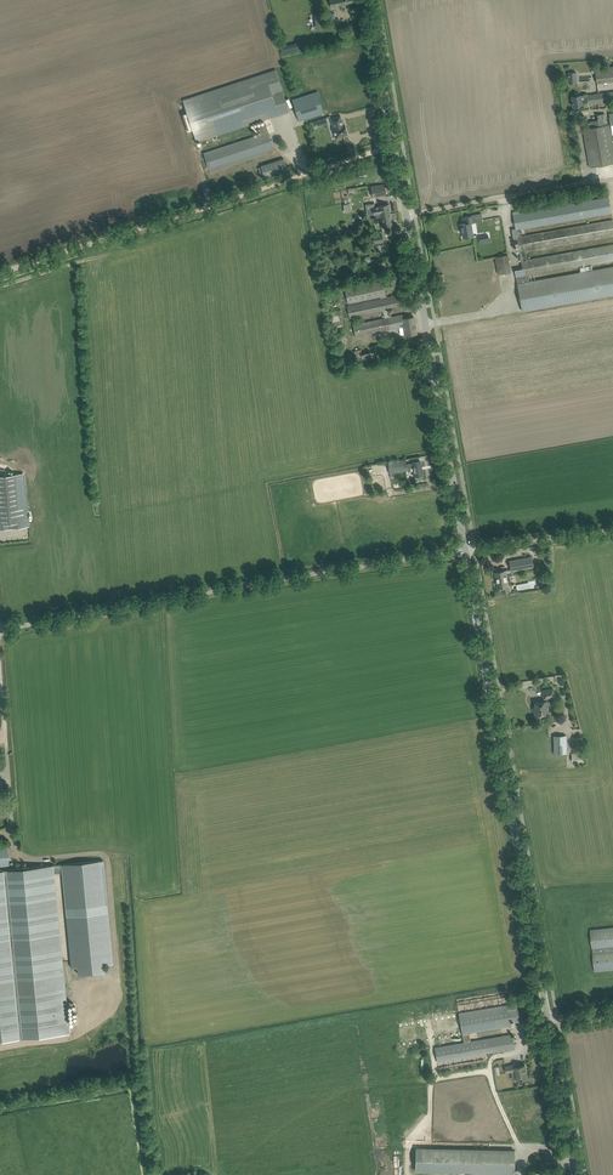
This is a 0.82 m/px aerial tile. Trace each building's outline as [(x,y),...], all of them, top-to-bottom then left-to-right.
[(322,29),(320,13),(315,14),(316,26),(311,26),(311,29),(316,29),(322,29)] [(285,54),(299,50),(297,42),(283,46),(285,54)] [(612,81),(612,66),(595,69),(597,83),(612,81)] [(275,69),(183,99),(197,142),(289,112),(275,69)] [(318,90),(293,98),(299,119),(325,111),(318,90)] [(612,101),(612,91),(587,95),(581,95),(572,96),(573,106),(583,105),(588,104),(588,105),(612,101)] [(609,113),(611,124),(607,125),(605,113),(597,115),(598,120),(590,121),(591,127),(583,129),(590,167),(612,163),(612,145),(611,135),(612,134),(612,113),(609,113)] [(340,115),(331,118),(334,127),(333,128),(336,138),(348,135),(345,124),(343,124),(340,115)] [(326,118),(317,121),(318,126),(327,123),(326,118)] [(266,150),(274,148),(266,124),(260,126),(262,134),(204,153),(210,172),(267,154),(266,150)] [(287,170),(284,158),(261,165),(265,177),(287,170)] [(373,197),(386,194),(384,184),(371,186),(373,197)] [(612,219),(522,236),(520,228),(612,212),(610,203),(609,197),(517,214),(516,211),(513,212),(520,252),(523,268),(515,270),(522,312),(612,296),(612,266),(593,270),(592,264),(612,261),(612,244),(527,259),(525,251),(612,235),(612,220),(612,219)] [(381,215),(390,213),(389,204),(373,207),(374,214),(380,213),(381,215)] [(392,224),(390,213),(381,215),(380,213),(374,214),(375,218),(381,217),(383,226),(392,224)] [(471,222),(473,222),(472,216),(465,217),(466,223),(460,224),(461,230),(462,230),(463,237),(473,236),(471,222)] [(375,242),(375,243),(384,242),(382,233),(373,234),(374,237),(367,238),(368,243),(375,242)] [(499,273),(511,271),(508,254),(496,257),(499,273)] [(371,264),(387,261),(386,257),(374,259),(373,256),(371,257),(371,255),(366,256),(367,261),(370,260),(371,264)] [(406,335),(411,334),(417,333),(414,317),(403,318),(403,314),(390,317),(388,310),(401,307),(398,295),(386,297),(386,295),(383,281),(346,290),(349,304),(381,297),(381,298),(347,306),(350,318),(383,311),(385,318),(353,325),(356,336),(404,326),(406,335)] [(381,343),(354,351),(357,361),(384,353),(381,343)] [(350,354),(344,355),(346,363),(352,361),(350,354)] [(415,476),(423,475),(421,461),(407,464),(406,459),(388,462),(390,473),(407,470),(408,472),(414,471),(415,476)] [(0,475),(0,527),(29,524),(24,473),(0,475)] [(534,567),(533,562),(532,556),(510,560),(511,566),(511,571),(534,567)] [(509,586),(508,586),(505,570),(495,572),(498,588),(500,587),(500,588),(501,587),(502,587),(502,592),(510,591),(509,586)] [(552,705),(554,702),(553,697),(554,697),(553,688),(543,690),(544,698),(549,697),(549,701),(547,701),(535,703),(536,707),(535,707),(535,710),(534,710),(535,716),(549,714),(548,706),(552,705)] [(566,735),(554,735),(554,754),(567,753),(566,735)] [(584,753),(572,753),(572,761),(584,761),(584,753)] [(0,846),(0,866),(10,865),(8,845),(0,846)] [(113,964),(103,860),(0,870),(0,1040),(69,1033),(54,873),(62,873),(72,967),(78,967),(78,974),(80,974),(80,975),(106,973),(105,964),(113,964)] [(590,929),(595,971),(612,969),(612,927),(590,929)] [(470,1033),(511,1026),(510,1023),(520,1021),(517,1003),(459,1013),(464,1042),(435,1047),(438,1062),(515,1049),(513,1040),(513,1037),(514,1036),(514,1034),(512,1035),(512,1034),(471,1041),(470,1033)] [(518,1079),(521,1079),(527,1078),(525,1065),(518,1066),(517,1064),(505,1066),(507,1072),(516,1071),(518,1079)] [(416,1170),(515,1172),(515,1149),(416,1147),(416,1170)]
